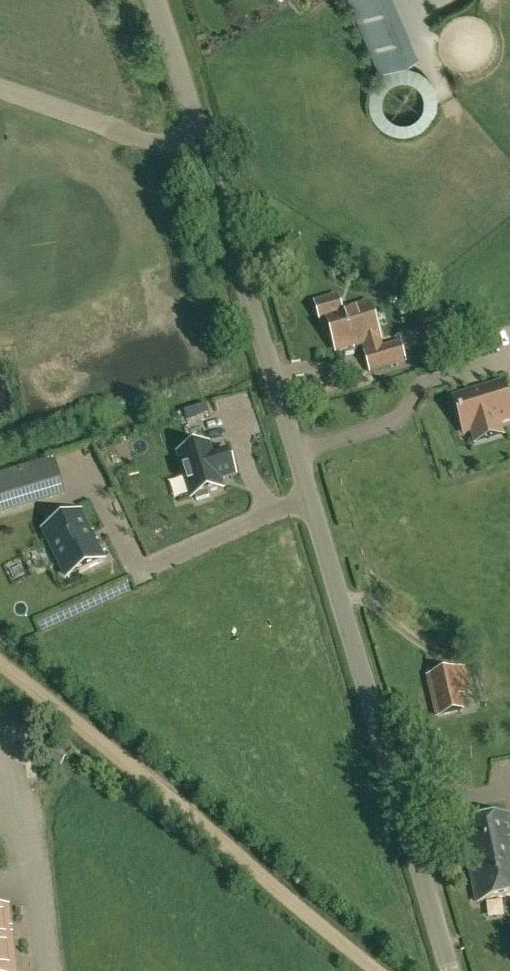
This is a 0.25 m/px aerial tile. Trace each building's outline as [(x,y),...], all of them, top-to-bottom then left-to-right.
[(377,58),(409,44),(390,0),(352,0),(377,58)] [(488,0),(493,15),(509,9),(505,0),(489,0),(488,0)] [(338,296),(316,303),(322,321),(328,319),(338,349),(369,340),(373,351),(366,353),(371,370),(406,359),(401,343),(383,348),(379,337),(380,336),(370,304),(343,312),(338,296)] [(426,344),(437,341),(432,326),(422,329),(426,344)] [(457,402),(466,434),(509,423),(509,412),(503,389),(457,402)] [(209,446),(179,455),(192,498),(196,497),(197,501),(209,497),(208,493),(222,489),(219,480),(235,475),(227,450),(212,455),(209,446)] [(54,458),(0,475),(0,501),(62,482),(54,458)] [(82,511),(41,531),(65,581),(106,561),(82,511)] [(429,677),(438,716),(462,710),(459,696),(470,693),(465,669),(429,677)] [(60,765),(69,754),(48,738),(39,751),(60,765)] [(462,825),(479,903),(509,896),(509,819),(509,814),(462,825)] [(8,906),(0,907),(0,970),(15,970),(8,906)]
